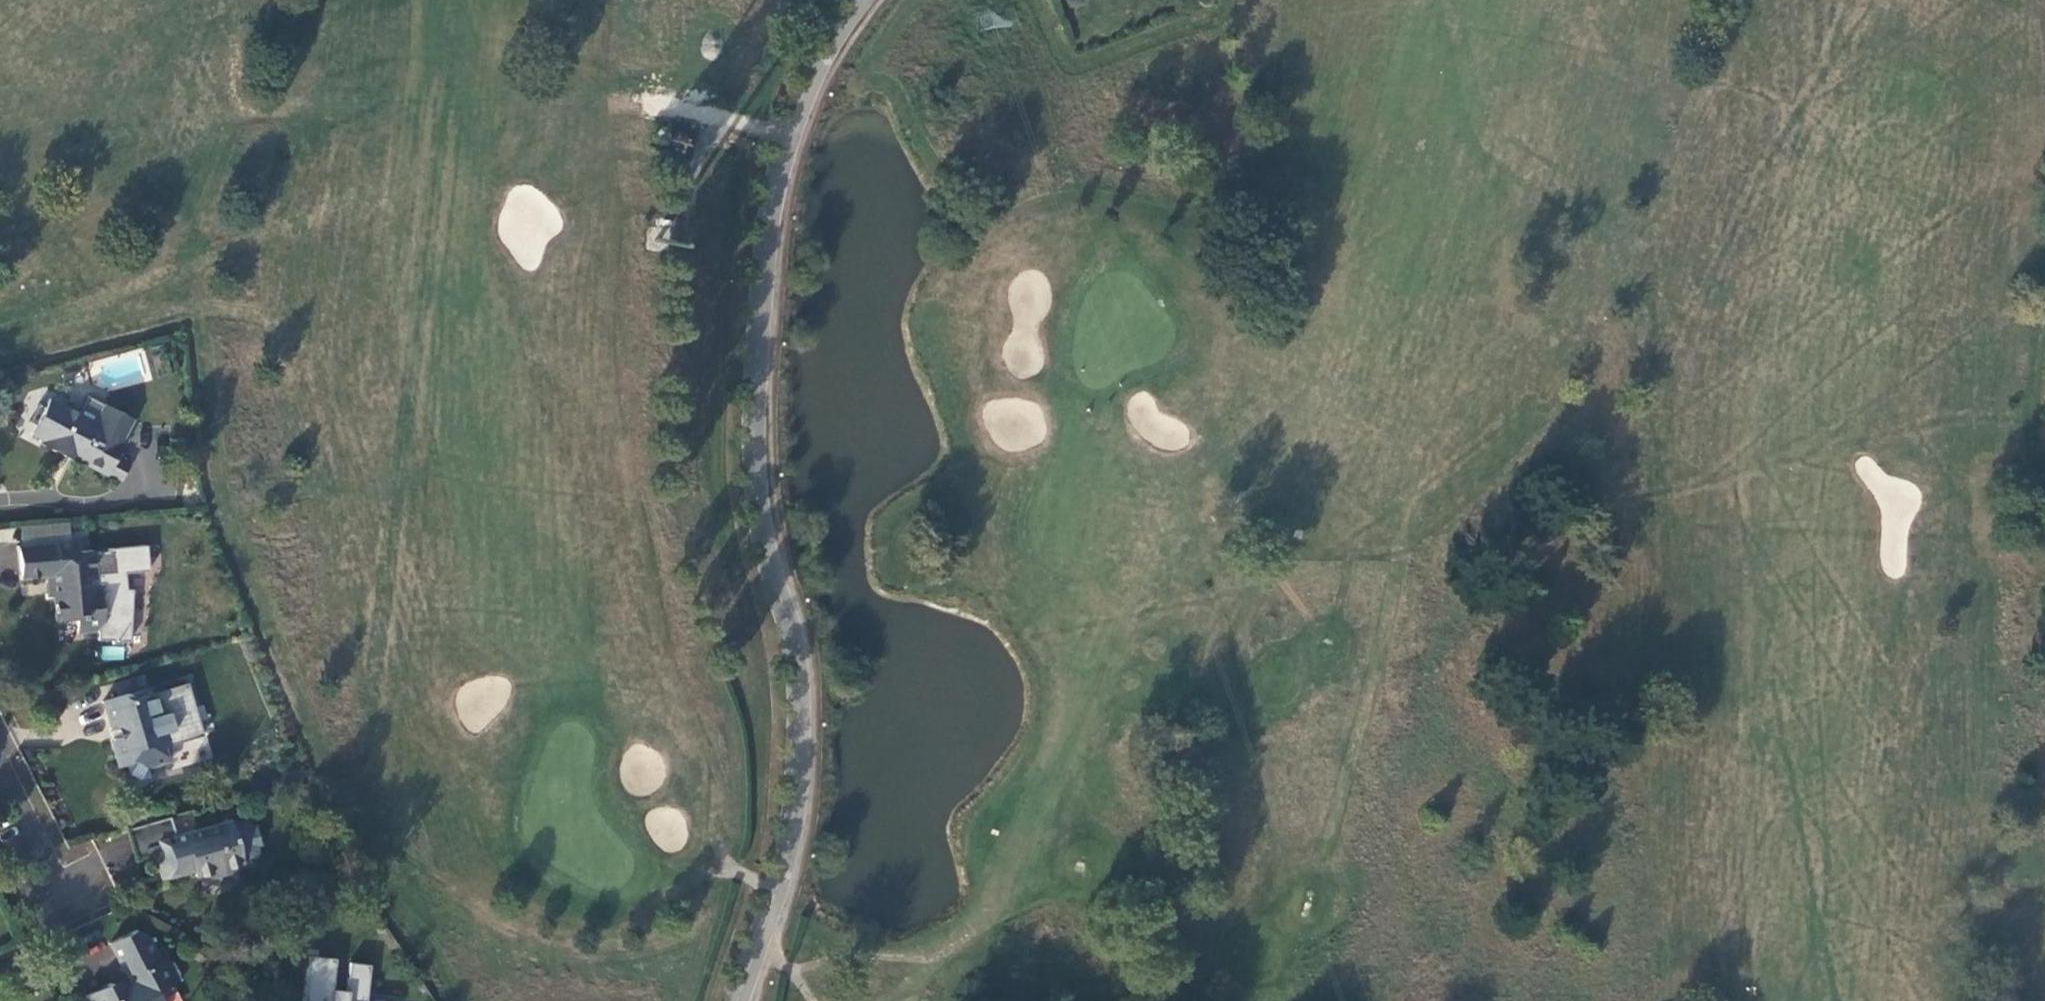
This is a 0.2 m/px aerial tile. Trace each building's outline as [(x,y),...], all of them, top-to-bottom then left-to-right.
[(36,408),(32,416),(34,424),(35,424),(31,434),(43,441),(41,445),(75,462),(77,459),(107,474),(108,473),(118,478),(126,463),(116,458),(122,445),(121,444),(133,420),(104,404),(94,422),(49,399),(45,407),(44,406),(36,408)] [(131,591),(124,590),(122,574),(146,571),(145,546),(107,550),(107,552),(92,553),(92,551),(77,552),(76,542),(17,547),(19,579),(45,577),(46,584),(52,584),(53,597),(56,621),(76,619),(76,632),(97,630),(97,641),(111,642),(111,645),(121,645),(121,642),(129,642),(131,591)] [(144,689),(128,694),(130,700),(145,695),(144,689)] [(128,694),(102,701),(111,730),(117,728),(120,737),(110,740),(118,767),(127,764),(129,774),(140,780),(150,778),(147,768),(170,761),(169,757),(166,746),(169,740),(164,721),(161,722),(153,693),(145,695),(130,700),(128,694)] [(176,835),(170,817),(127,829),(136,859),(155,854),(163,879),(194,870),(196,876),(202,874),(209,879),(232,872),(235,865),(242,863),(241,861),(254,857),(257,852),(255,846),(260,845),(255,826),(250,827),(248,821),(243,819),(230,823),(230,820),(176,835)] [(124,975),(127,979),(112,987),(110,982),(85,995),(88,1000),(160,1000),(156,993),(178,981),(166,958),(159,961),(146,935),(135,929),(108,943),(124,975)] [(301,1000),(368,1000),(372,965),(349,962),(346,990),(335,988),(338,959),(307,955),(301,1000)] [(127,979),(124,975),(110,982),(112,987),(127,979)]
